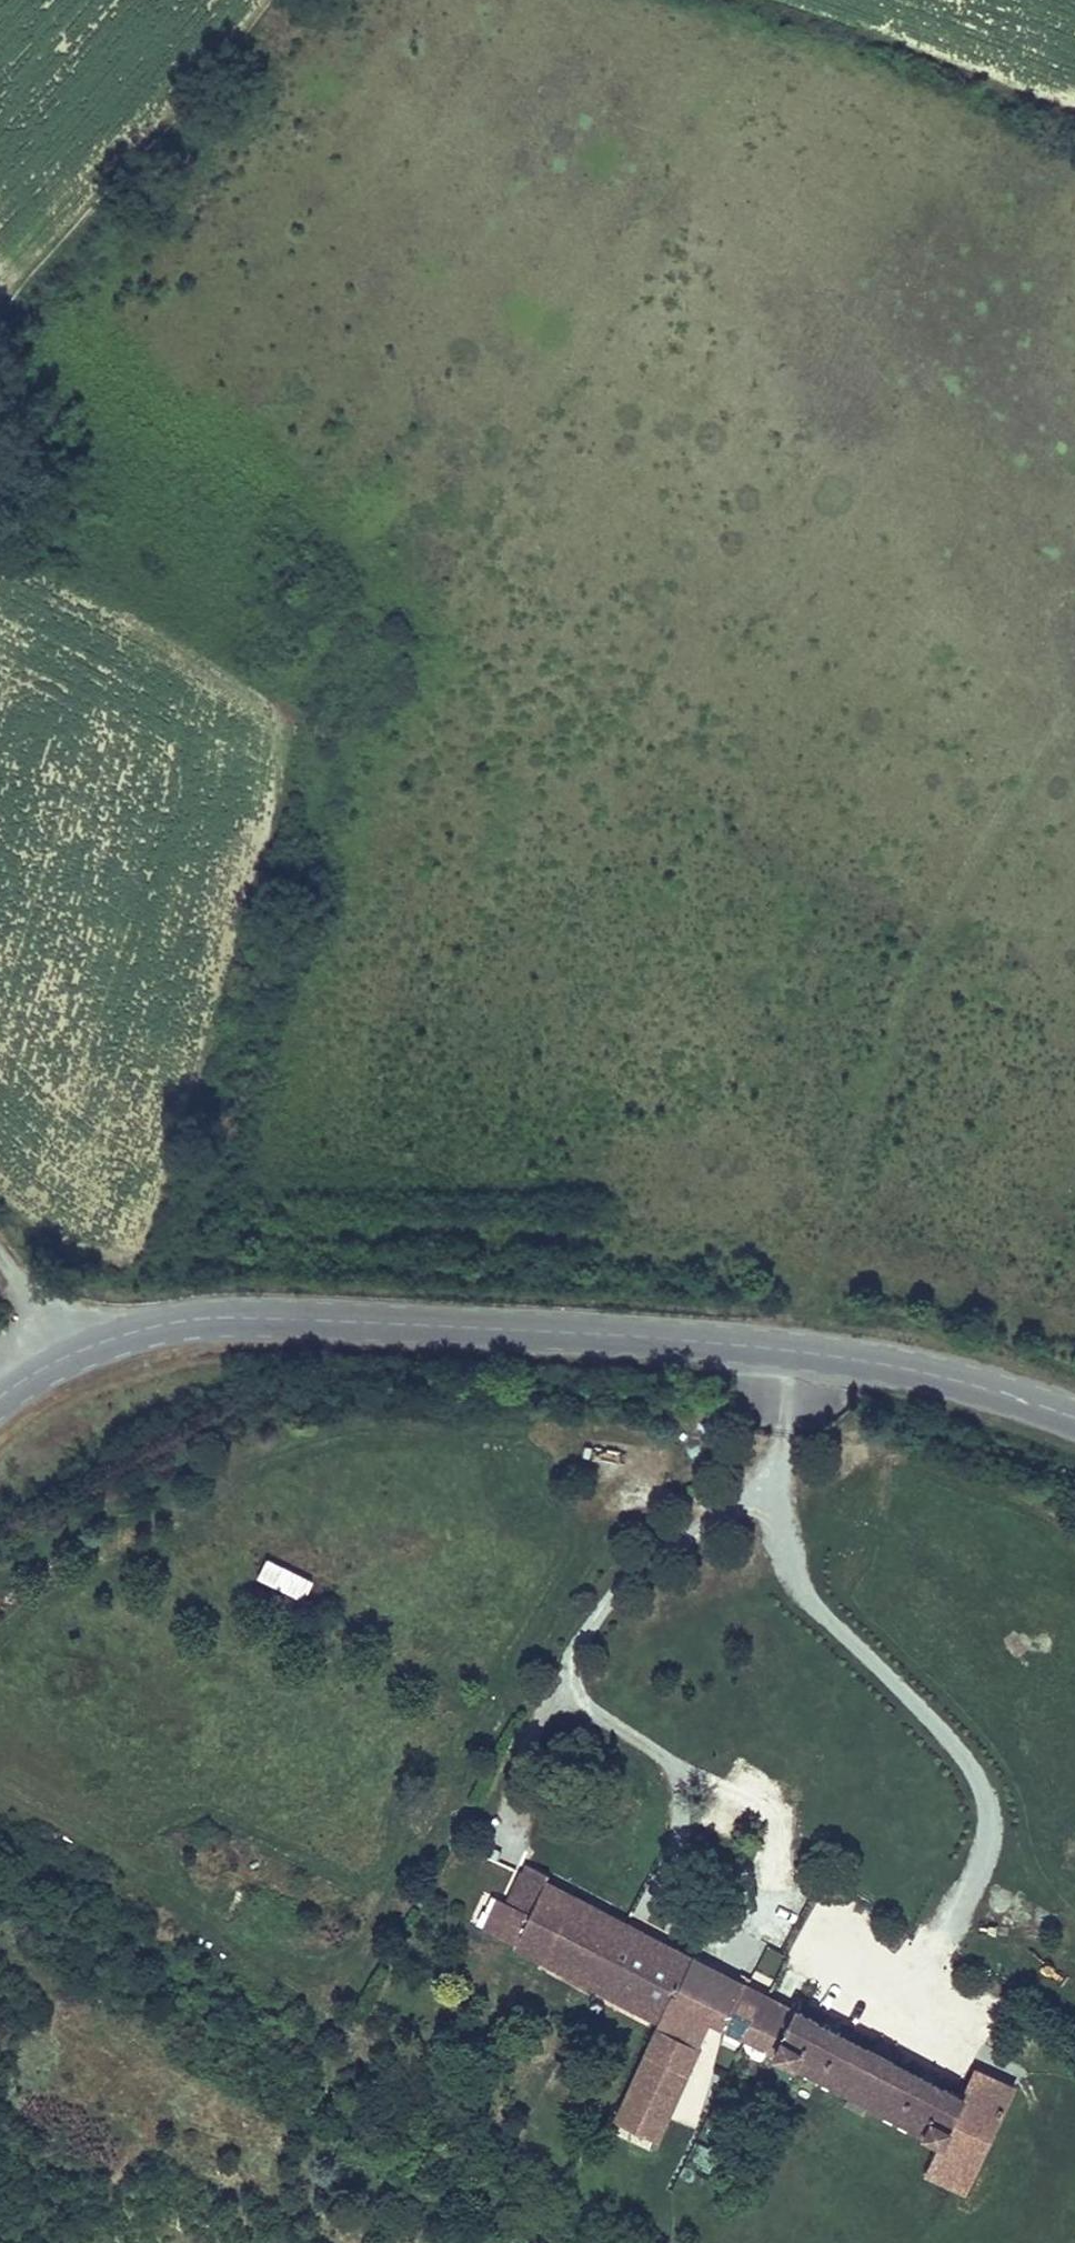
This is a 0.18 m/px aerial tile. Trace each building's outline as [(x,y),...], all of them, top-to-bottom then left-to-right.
[(304,1600),(313,1582),(266,1558),(257,1576),(304,1600)] [(525,1858),(506,1897),(531,1910),(548,1878),(551,1871),(525,1858)] [(513,1947),(604,1994),(637,1925),(548,1878),(531,1910),(516,1941),(513,1947)] [(516,1941),(531,1910),(506,1897),(498,1893),(482,1924),(516,1941)] [(658,2135),(715,2019),(776,2049),(774,2054),(943,2137),(969,2085),(800,2002),(799,2004),(637,1925),(604,1994),(660,2021),(614,2114),(658,2135)] [(969,2085),(943,2137),(926,2172),(967,2192),(1020,2083),(979,2063),(969,2085)] [(1074,2219),(1057,2242),(1074,2242),(1074,2220),(1074,2219)]
